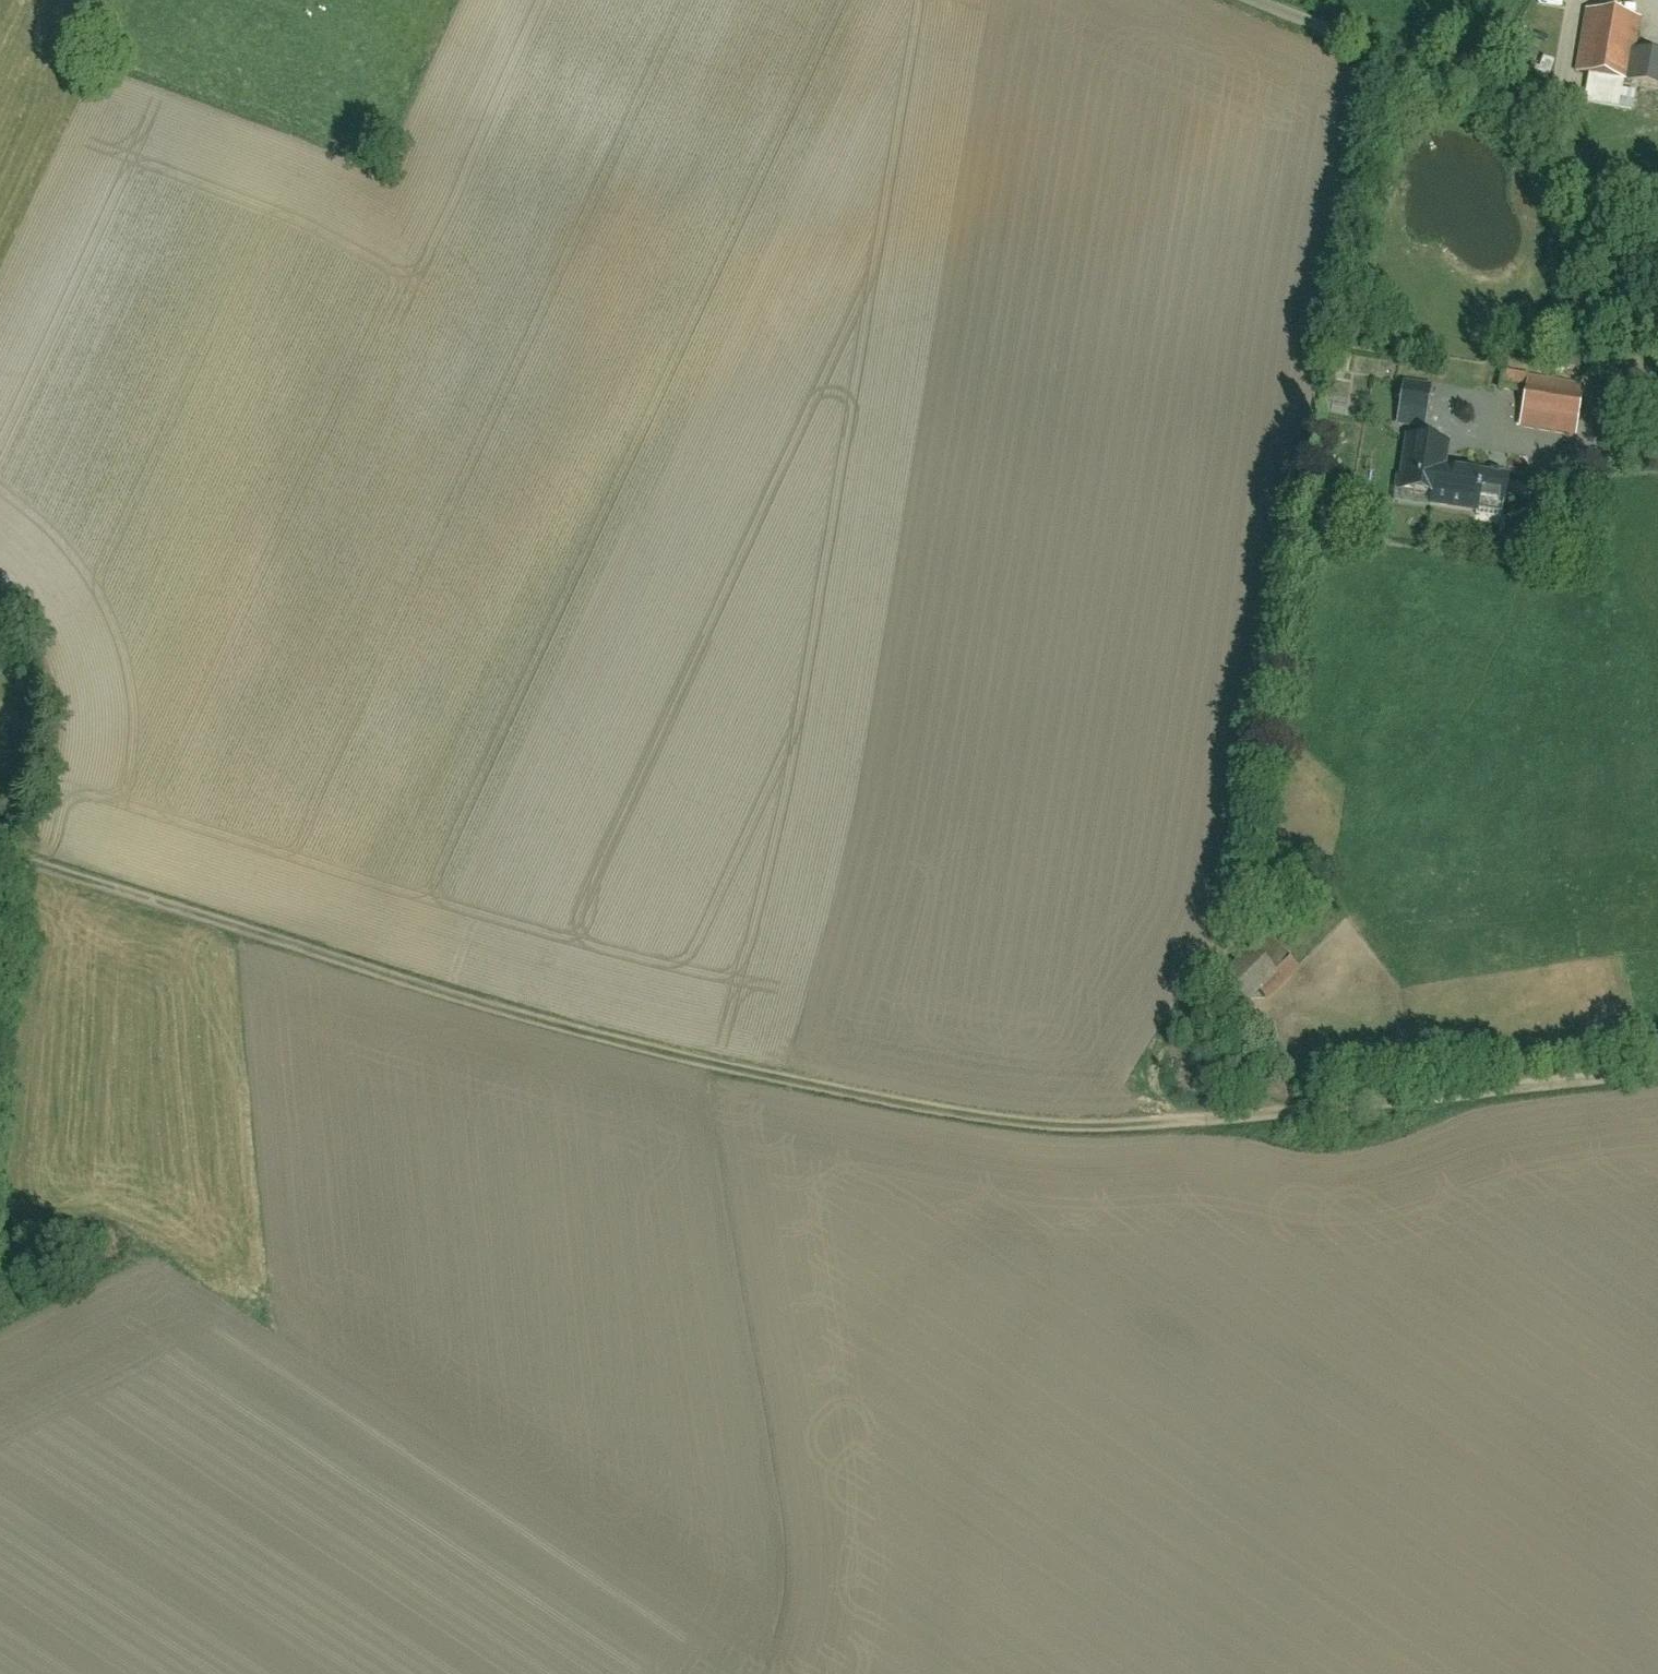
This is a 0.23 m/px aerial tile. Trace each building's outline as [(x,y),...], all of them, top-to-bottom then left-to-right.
[(1580,75),(1628,81),(1627,87),(1657,91),(1657,54),(1637,52),(1640,22),(1587,16),(1580,75)] [(1582,440),(1590,385),(1499,372),(1495,399),(1524,403),(1520,430),(1582,440)] [(1417,396),(1408,438),(1469,450),(1477,408),(1417,396)] [(1441,462),(1434,506),(1510,518),(1517,474),(1441,462)] [(1218,985),(1248,1014),(1287,974),(1257,945),(1218,985)]
